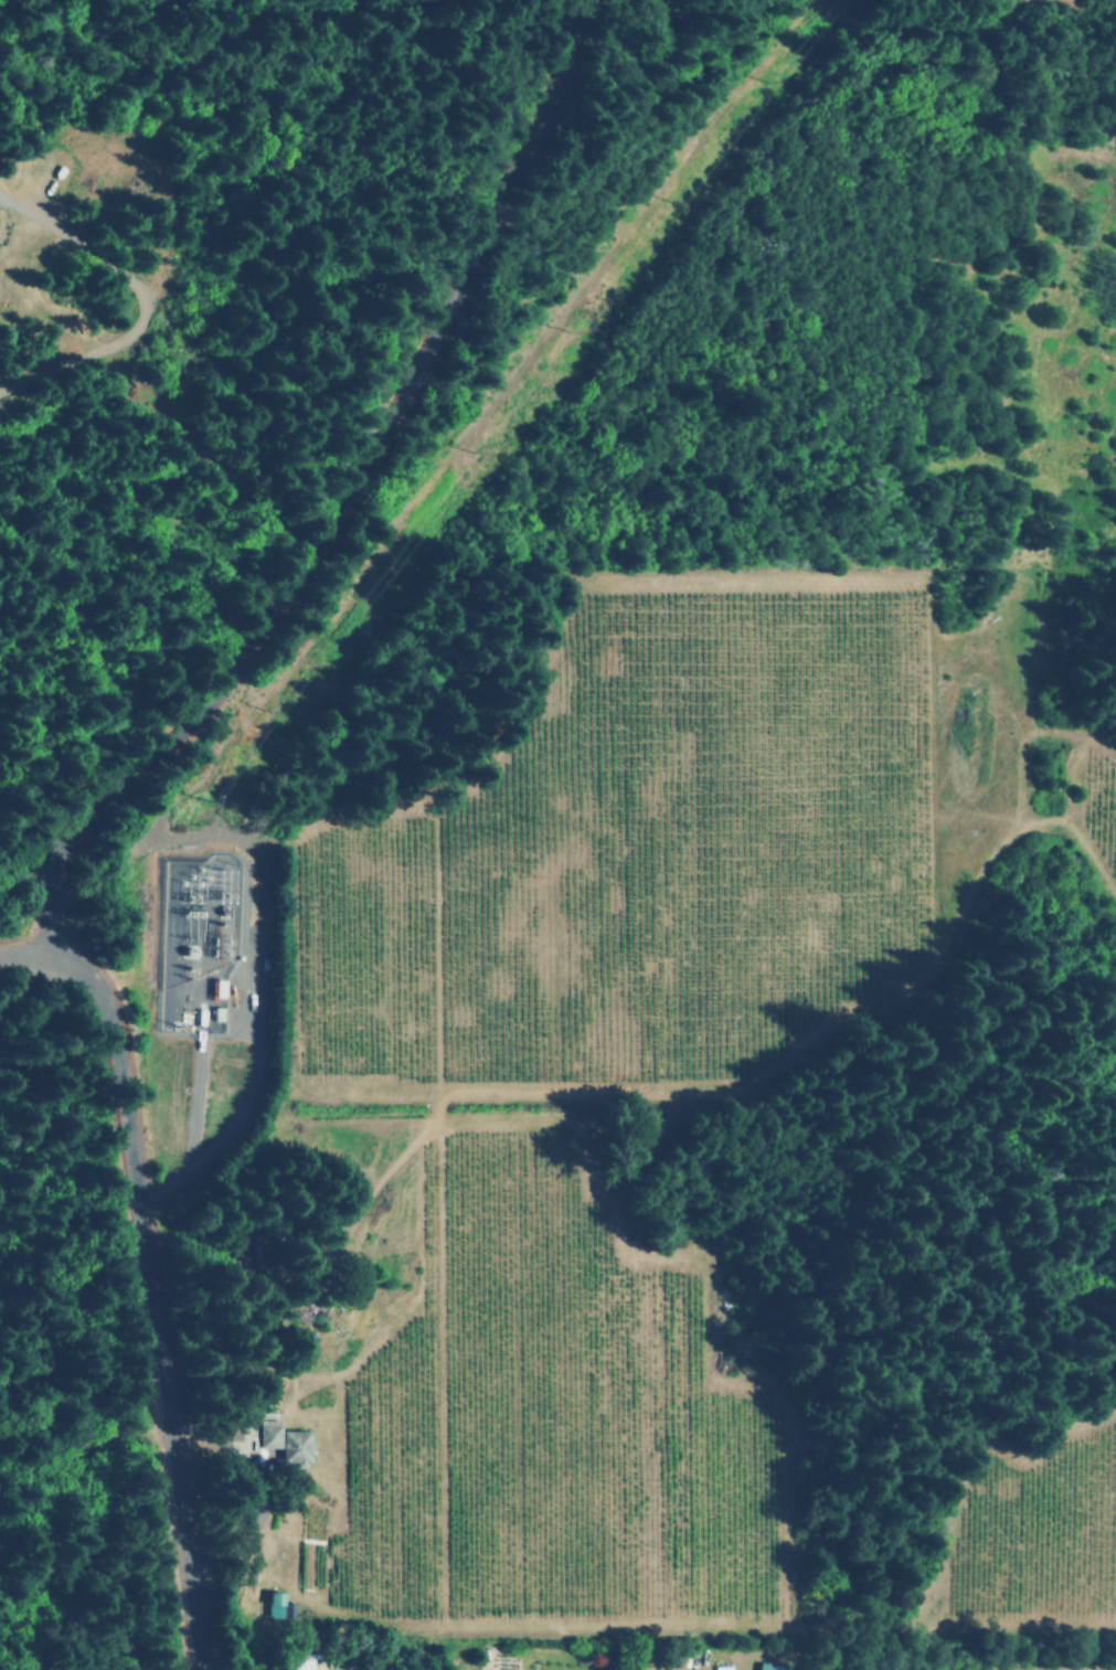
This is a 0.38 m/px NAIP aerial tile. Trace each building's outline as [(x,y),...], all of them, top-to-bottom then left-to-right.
[(258,1447),(279,1448),(279,1462),(293,1462),(293,1468),(307,1468),(307,1431),(279,1430),(279,1420),(258,1420),(258,1447)] [(265,1617),(278,1617),(279,1591),(266,1591),(265,1617)] [(312,1658),(285,1658),(285,1669),(312,1669),(312,1658)] [(788,1666),(758,1661),(756,1669),(787,1669),(788,1666)]
